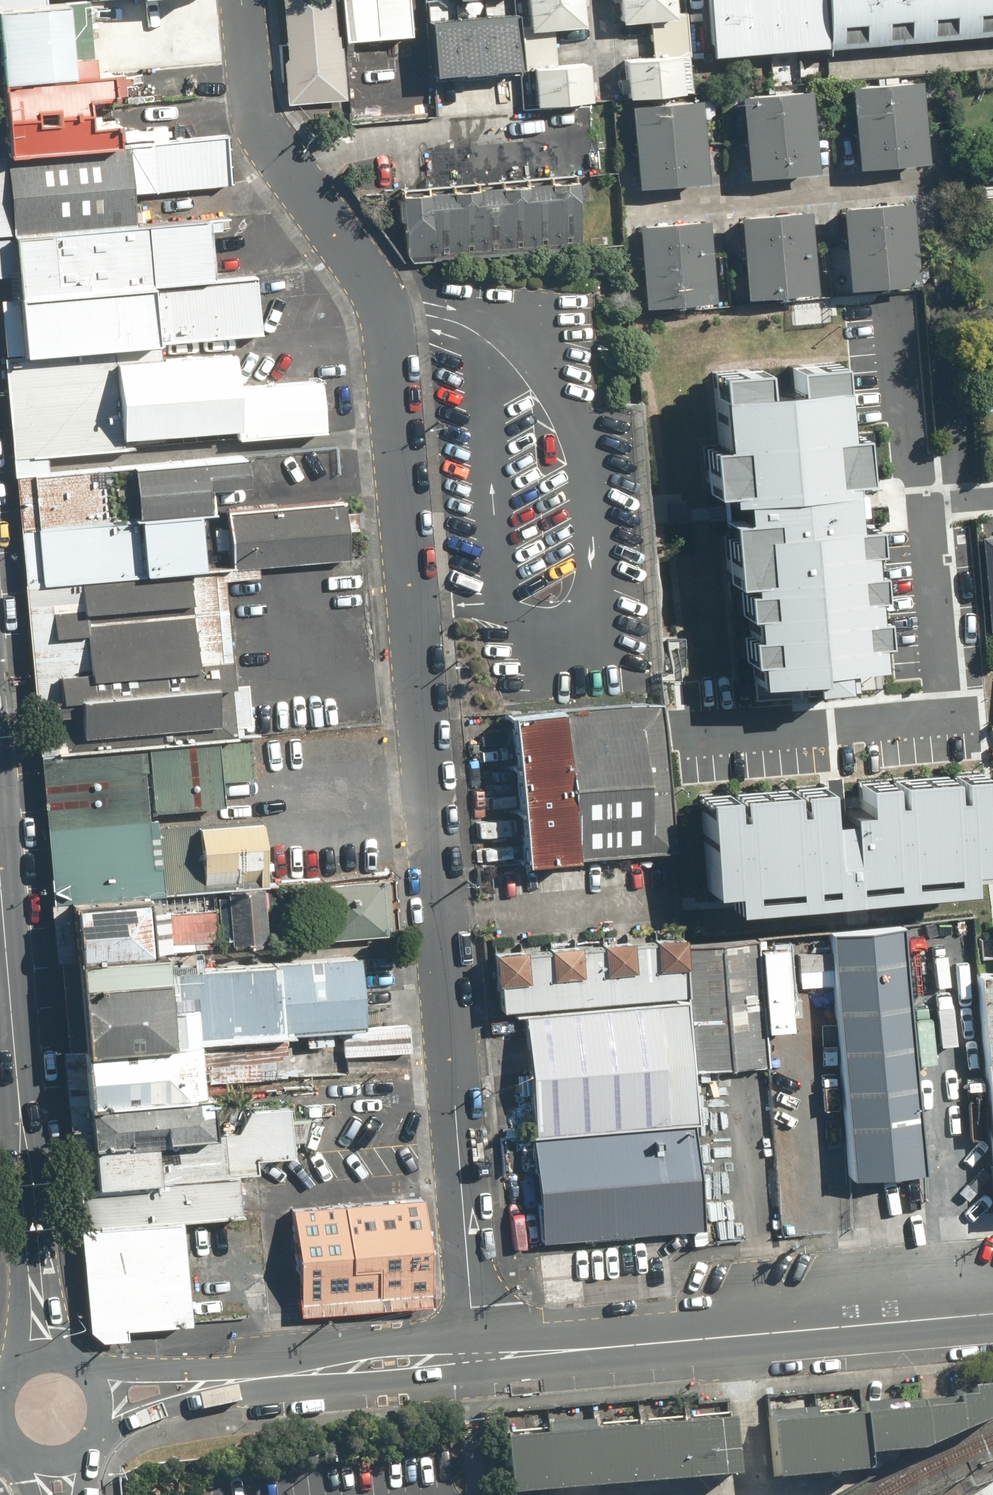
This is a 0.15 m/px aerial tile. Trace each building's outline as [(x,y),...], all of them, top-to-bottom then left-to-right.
[(285,105),(343,99),(334,0),(275,0),(285,105)] [(344,40),(410,34),(406,0),(339,0),(344,40)] [(527,30),(581,25),(579,0),(524,0),(527,30)] [(618,22),(672,18),(670,0),(616,0),(618,22)] [(714,50),(825,41),(825,47),(992,32),(992,0),(710,0),(714,50)] [(0,80),(94,72),(88,1),(0,8),(0,76),(0,80)] [(513,12),(429,20),(434,75),(518,68),(513,12)] [(677,54),(623,59),(626,96),(680,92),(677,54)] [(585,62),(531,67),(534,105),(588,100),(585,62)] [(6,152),(124,142),(117,70),(94,72),(0,80),(6,152)] [(918,80),(847,86),(854,168),(925,161),(918,80)] [(808,89),(736,95),(744,177),(815,170),(808,89)] [(699,98),(628,105),(635,186),(706,180),(699,98)] [(13,234),(135,223),(133,190),(228,181),(224,134),(124,142),(6,152),(13,234)] [(574,178),(401,193),(396,201),(397,220),(401,220),(401,231),(404,230),(406,253),(411,260),(579,246),(574,178)] [(909,200),(838,206),(845,287),(916,281),(909,200)] [(807,208),(736,215),(743,296),(814,290),(807,208)] [(18,297),(215,279),(210,217),(135,223),(13,234),(18,297)] [(705,219),(634,226),(641,307),(712,301),(705,219)] [(18,297),(23,354),(154,343),(259,334),(253,275),(215,279),(18,297)] [(23,354),(31,457),(324,432),(319,377),(233,384),(231,352),(156,359),(154,343),(23,354)] [(863,367),(706,380),(731,679),(888,666),(863,367)] [(225,510),(231,567),(348,556),(342,498),(225,510)] [(42,582),(200,568),(195,512),(37,525),(42,582)] [(989,631),(992,630),(992,533),(981,534),(989,631)] [(42,582),(56,751),(139,743),(144,743),(235,734),(219,566),(200,568),(42,582)] [(658,701),(507,713),(519,862),(673,850),(658,701)] [(144,743),(152,811),(222,805),(219,781),(255,778),(250,733),(235,734),(144,743)] [(56,751),(68,902),(260,882),(265,882),(259,816),(148,825),(139,743),(56,751)] [(943,758),(679,781),(690,904),(954,881),(943,758)] [(321,884),(325,938),(383,933),(378,879),(321,884)] [(68,902),(73,958),(157,951),(265,942),(260,882),(68,902)] [(899,924),(827,930),(848,1177),(921,1171),(899,924)] [(945,933),(903,935),(906,981),(947,979),(945,933)] [(754,937),(678,944),(683,994),(689,1071),(764,1066),(754,937)] [(492,954),(496,1009),(522,1007),(683,994),(678,944),(678,938),(492,954)] [(73,958),(75,985),(159,979),(158,969),(157,951),(73,958)] [(75,985),(80,1047),(194,1037),(359,1023),(352,954),(158,969),(159,979),(75,985)] [(975,974),(992,1169),(992,973),(975,974)] [(683,994),(522,1007),(533,1133),(693,1120),(689,1071),(683,994)] [(80,1047),(85,1101),(199,1090),(194,1037),(80,1047)] [(88,1143),(209,1133),(206,1090),(199,1090),(85,1101),(88,1143)] [(88,1143),(91,1183),(235,1172),(257,1171),(255,1156),(292,1154),(287,1105),(222,1110),(224,1132),(209,1133),(88,1143)] [(693,1120),(533,1133),(541,1239),(702,1226),(693,1120)] [(91,1183),(95,1225),(181,1218),(239,1214),(235,1172),(91,1183)] [(291,1206),(299,1313),(427,1304),(419,1197),(291,1206)] [(103,1327),(189,1321),(181,1218),(95,1225),(103,1327)] [(763,1420),(768,1479),(863,1471),(862,1455),(931,1450),(992,1417),(992,1383),(947,1387),(949,1406),(763,1420)] [(501,1440),(505,1494),(732,1477),(727,1414),(501,1433),(501,1440)] [(983,1485),(969,1494),(992,1494),(992,1483),(983,1485)]
